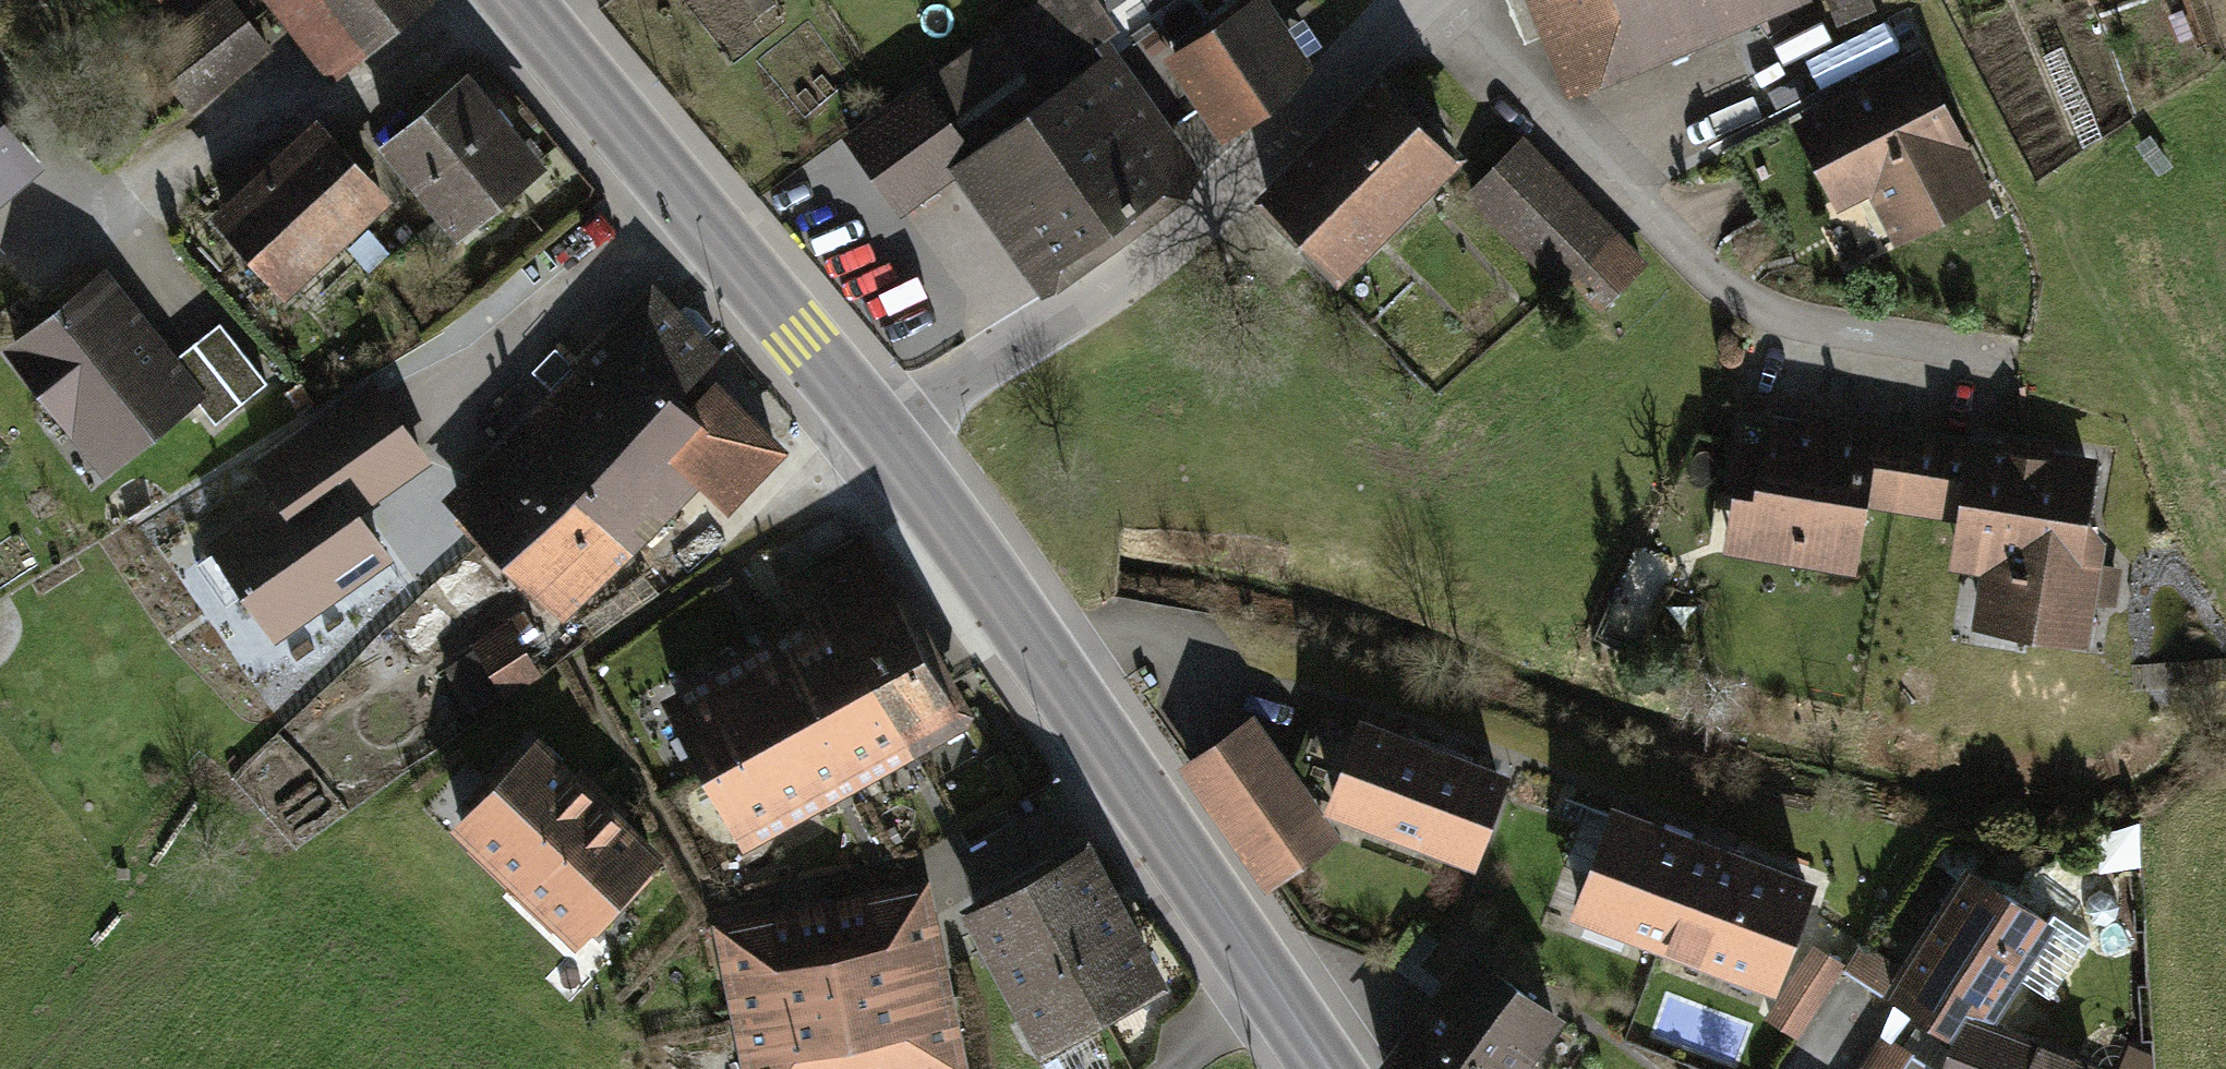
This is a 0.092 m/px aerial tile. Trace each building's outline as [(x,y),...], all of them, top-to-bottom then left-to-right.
[(147,54),(190,108),(266,47),(228,0),(216,0),(147,54)] [(336,72),(426,0),(278,0),(336,72)] [(849,137),(900,208),(973,156),(1061,280),(1140,224),(1130,210),(1170,182),(1156,162),(1172,151),(1092,38),(1111,25),(1093,0),(1043,0),(849,137)] [(1555,29),(1584,18),(1604,68),(1688,35),(1674,0),(1544,0),(1555,29)] [(1869,3),(1868,0),(1832,0),(1839,17),(1869,3)] [(1255,1),(1175,54),(1229,133),(1280,98),(1302,72),(1255,1)] [(1868,95),(1807,127),(1842,193),(1873,177),(1900,229),(1977,189),(1922,82),(1889,99),(1884,95),(1880,93),(1874,93),(1868,95)] [(465,84),(391,145),(458,226),(532,165),(465,84)] [(1383,85),(1328,141),(1395,209),(1451,155),(1383,85)] [(316,132),(225,215),(286,281),(376,198),(316,132)] [(28,167),(0,135),(0,192),(28,167)] [(1328,141),(1269,199),(1337,267),(1395,209),(1328,141)] [(1521,144),(1473,191),(1564,283),(1612,236),(1521,144)] [(102,282),(17,350),(105,461),(191,393),(216,424),(268,382),(220,322),(167,364),(102,282)] [(590,381),(531,442),(555,467),(622,533),(661,496),(623,456),(644,427),(676,395),(712,357),(664,308),(655,315),(639,299),(575,363),(590,381)] [(260,466),(284,501),(309,538),(351,509),(423,459),(371,387),(260,466)] [(623,456),(661,496),(684,471),(688,475),(701,463),(731,492),(775,447),(713,387),(692,412),(676,395),(644,427),(623,456)] [(1744,450),(1737,494),(1759,498),(1753,545),(1848,559),(1860,496),(1897,502),(1908,434),(1853,426),(1851,440),(1772,428),(1767,453),(1744,450)] [(1908,434),(1897,502),(1959,512),(1970,505),(1975,513),(1969,541),(1996,545),(1984,621),(2079,635),(2093,544),(2077,521),(2086,464),(1908,434)] [(555,467),(531,442),(527,438),(460,505),(489,533),(555,467)] [(555,467),(489,533),(555,600),(622,533),(555,467)] [(284,501),(218,547),(274,629),(383,555),(351,509),(309,538),(284,501)] [(865,542),(790,582),(801,603),(813,598),(829,629),(842,621),(906,735),(912,747),(960,718),(865,542)] [(212,546),(181,570),(210,607),(241,583),(212,546)] [(847,767),(906,735),(842,621),(829,629),(785,652),(816,710),(847,767)] [(532,673),(509,633),(481,649),(504,689),(532,673)] [(816,710),(785,652),(680,710),(711,768),(816,710)] [(847,767),(816,710),(711,768),(743,825),(847,767)] [(1250,725),(1191,766),(1268,877),(1299,856),(1261,801),(1289,782),(1250,725)] [(1361,728),(1336,801),(1471,852),(1498,779),(1462,766),(1464,761),(1414,742),(1412,747),(1361,728)] [(595,800),(536,745),(461,824),(520,879),(595,800)] [(652,856),(595,800),(520,879),(576,934),(652,856)] [(1615,815),(1581,907),(1661,936),(1695,845),(1684,841),(1685,836),(1667,829),(1665,834),(1615,815)] [(1707,850),(1695,845),(1661,936),(1771,978),(1805,887),(1733,860),(1735,855),(1709,845),(1707,850)] [(1083,853),(1029,882),(1099,1009),(1152,980),(1083,853)] [(1099,1009),(1029,882),(975,910),(1045,1039),(1099,1009)] [(1965,884),(1900,980),(1939,1005),(1945,994),(1988,1011),(2047,922),(2007,895),(1965,884)] [(734,980),(741,1019),(890,988),(873,900),(765,921),(775,971),(734,980)] [(1844,964),(1816,947),(1806,970),(1831,986),(1844,964)] [(1385,1068),(1386,1068),(1513,1068),(1552,1017),(1471,955),(1385,1068)] [(944,999),(934,958),(908,964),(917,1005),(944,999)] [(752,1068),(907,1068),(890,988),(741,1019),(752,1068)] [(2095,1067),(1964,1016),(1944,1068),(2094,1068),(2095,1067)] [(1870,1066),(1875,1068),(1936,1068),(1889,1037),(1870,1066)]
